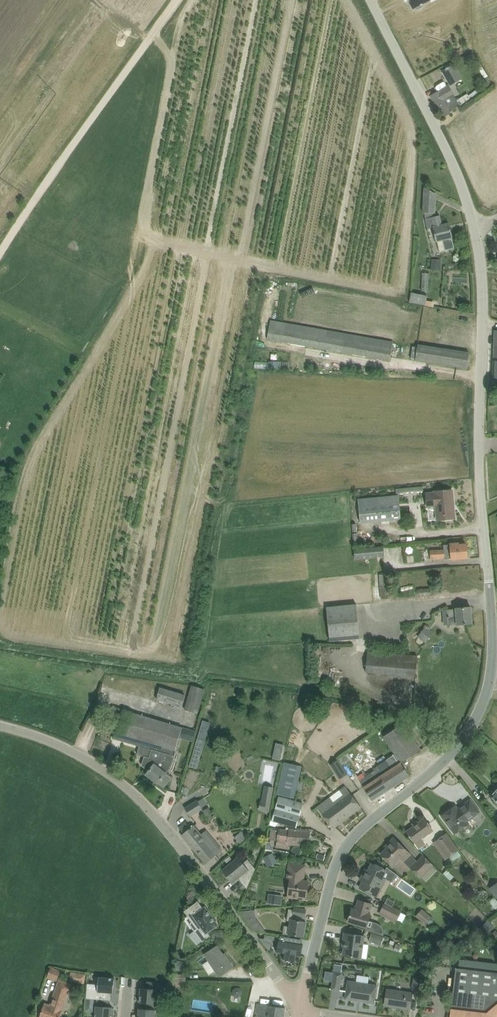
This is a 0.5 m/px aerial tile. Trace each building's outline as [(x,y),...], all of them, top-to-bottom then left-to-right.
[(414,9),(415,8),(416,9),(422,6),(421,5),(430,1),(430,0),(409,0),(414,9)] [(442,71),(450,86),(463,79),(455,64),(442,71)] [(487,90),(493,86),(488,77),(482,81),(484,85),(469,96),(472,101),(487,90)] [(444,117),(453,112),(452,110),(460,105),(449,86),(431,96),(442,115),(444,117)] [(469,96),(468,94),(460,98),(463,104),(464,105),(472,101),(469,96)] [(436,193),(424,187),(422,213),(424,213),(426,219),(425,219),(427,229),(433,228),(436,242),(443,241),(445,250),(454,248),(452,238),(453,237),(449,224),(442,225),(441,221),(440,215),(435,217),(436,193)] [(441,260),(432,259),(431,270),(440,270),(441,260)] [(427,295),(412,292),(410,302),(425,305),(427,295)] [(390,361),(394,342),(271,320),(268,339),(390,361)] [(416,360),(467,368),(470,353),(418,345),(418,347),(416,359),(416,360)] [(436,521),(455,519),(453,490),(434,492),(435,494),(426,495),(427,508),(435,507),(436,521)] [(360,523),(401,520),(400,519),(410,518),(409,513),(400,514),(398,497),(358,500),(360,523)] [(468,558),(467,544),(467,543),(459,544),(459,542),(450,543),(450,545),(443,545),(444,549),(430,550),(431,560),(451,559),(451,560),(457,560),(468,558)] [(384,557),(383,546),(354,548),(355,559),(384,557)] [(390,594),(388,573),(379,574),(381,595),(390,594)] [(330,641),(360,638),(357,604),(327,606),(330,641)] [(449,626),(473,623),(471,607),(447,609),(449,624),(449,626)] [(426,643),(432,636),(424,630),(418,637),(426,643)] [(419,656),(369,652),(368,672),(417,676),(419,656)] [(205,690),(193,686),(192,685),(184,710),(197,714),(205,690)] [(182,707),(185,695),(160,687),(157,700),(182,707)] [(140,746),(175,755),(182,727),(125,711),(118,733),(116,732),(114,738),(140,746)] [(384,736),(395,754),(386,760),(392,769),(385,773),(387,776),(381,779),(389,791),(389,790),(409,776),(409,777),(410,777),(401,763),(421,750),(404,723),(384,736)] [(191,766),(198,768),(208,729),(201,727),(191,766)] [(172,765),(175,755),(140,746),(137,754),(144,756),(141,766),(148,771),(146,774),(158,784),(172,765)] [(334,770),(342,765),(339,759),(331,765),(334,770)] [(392,769),(386,760),(377,766),(379,768),(365,777),(365,778),(360,781),(364,787),(373,801),(374,800),(373,800),(384,792),(385,794),(389,791),(381,779),(387,776),(385,773),(392,769)] [(294,798),(302,766),(284,762),(277,794),(294,798)] [(362,807),(346,786),(340,790),(343,794),(335,801),(348,818),(362,807)] [(296,827),(303,803),(279,796),(272,820),(296,827)] [(348,818),(335,801),(333,802),(329,797),(317,807),(333,829),(348,818)] [(468,821),(480,812),(471,799),(458,809),(456,806),(442,816),(455,834),(469,823),(468,821)] [(198,800),(185,808),(190,816),(202,808),(198,800)] [(270,812),(271,803),(262,801),(261,801),(259,810),(270,812)] [(206,817),(213,813),(209,807),(203,810),(206,817)] [(407,832),(415,842),(414,843),(419,849),(426,844),(422,837),(433,829),(425,819),(407,832)] [(182,835),(206,864),(218,854),(217,854),(222,849),(214,840),(209,844),(194,825),(191,827),(182,835)] [(311,831),(288,829),(278,828),(278,830),(271,830),(270,839),(277,840),(276,848),(286,849),(287,843),(309,845),(311,831)] [(235,838),(240,844),(248,837),(242,831),(235,838)] [(436,841),(449,858),(459,850),(447,833),(436,841)] [(410,855),(396,840),(381,854),(391,865),(398,858),(402,862),(410,855)] [(265,849),(272,850),(273,850),(274,848),(271,842),(267,841),(265,849)] [(301,855),(301,847),(295,846),(292,849),(292,855),(301,855)] [(263,857),(266,865),(276,860),(273,853),(271,853),(272,850),(265,849),(264,855),(267,855),(263,857)] [(423,855),(410,868),(420,878),(433,865),(423,855)] [(247,889),(256,869),(248,859),(243,863),(239,858),(224,870),(231,879),(234,876),(236,878),(236,879),(238,878),(247,889)] [(299,898),(299,896),(307,897),(309,881),(303,881),(306,865),(289,863),(288,879),(291,879),(288,897),(299,898)] [(377,896),(385,879),(382,878),(386,870),(372,863),(369,871),(366,869),(361,880),(364,881),(360,888),(377,896)] [(269,903),(283,904),(283,894),(269,894),(269,903)] [(348,922),(367,927),(369,921),(371,913),(370,913),(373,904),(359,900),(356,910),(352,909),(348,922)] [(402,911),(385,903),(381,911),(397,920),(402,911)] [(218,925),(210,913),(205,907),(190,918),(193,922),(191,924),(203,941),(210,936),(207,932),(218,925)] [(307,910),(295,908),(294,907),(293,909),(289,909),(287,921),(290,921),(289,926),(285,926),(284,933),(289,934),(304,937),(306,922),(305,921),(307,910)] [(246,919),(256,918),(256,910),(242,910),(240,911),(245,918),(246,919)] [(432,917),(425,912),(419,919),(426,925),(427,923),(431,919),(432,917)] [(364,937),(345,933),(344,943),(345,943),(344,955),(361,959),(364,937)] [(371,933),(369,941),(381,945),(384,937),(371,933)] [(279,940),(279,941),(280,941),(278,951),(277,951),(277,952),(285,953),(284,959),(284,960),(285,958),(295,960),(295,961),(296,955),(301,956),(301,955),(302,945),(303,945),(302,944),(291,942),(292,937),(281,935),(280,940),(279,940)] [(218,945),(209,951),(204,955),(218,976),(234,966),(227,957),(226,958),(218,945)] [(331,989),(340,991),(343,973),(342,973),(343,965),(336,964),(335,972),(334,972),(331,989)] [(357,980),(357,974),(365,974),(365,967),(351,967),(351,980),(357,980)] [(485,971),(456,967),(451,1008),(450,1016),(496,1016),(496,973),(485,971)] [(71,972),(69,981),(84,983),(86,974),(71,972)] [(99,977),(99,984),(98,990),(88,989),(87,998),(97,999),(110,1000),(111,1000),(112,993),(114,993),(115,978),(99,977)] [(413,978),(412,990),(420,991),(422,979),(413,978)] [(45,1003),(40,1016),(59,1016),(71,983),(59,979),(50,1004),(45,1003)] [(377,985),(348,980),(347,991),(346,996),(366,999),(365,1002),(375,1004),(377,985)] [(146,1002),(156,1003),(157,983),(147,981),(147,989),(141,988),(141,995),(139,995),(139,1001),(141,1001),(140,1002),(146,1002)] [(413,994),(387,990),(385,1005),(386,1005),(386,1004),(397,1006),(397,1007),(411,1009),(413,994)] [(94,1012),(95,999),(86,998),(85,1012),(94,1012)] [(110,1000),(97,999),(97,1005),(96,1005),(96,1010),(96,1016),(113,1016),(114,1014),(112,1014),(113,1007),(109,1007),(110,1000)] [(137,1016),(155,1016),(156,1003),(146,1002),(145,1009),(140,1009),(139,1015),(137,1015),(137,1016)] [(285,1009),(286,1009),(286,1008),(286,1007),(257,1003),(256,1015),(266,1016),(284,1016),(285,1009)]
